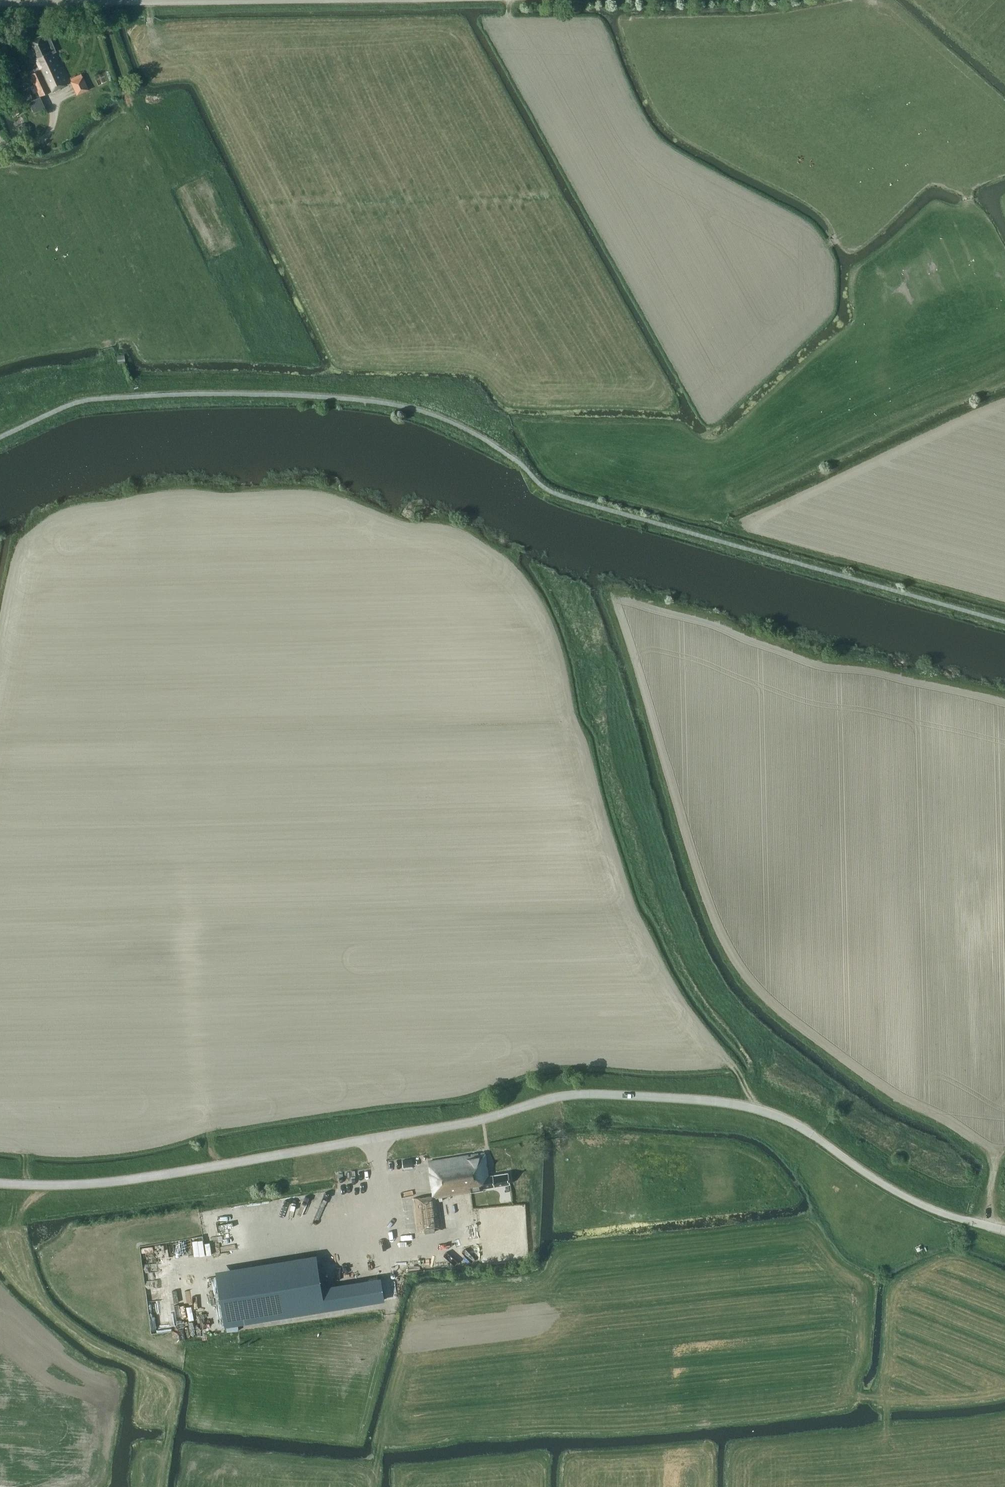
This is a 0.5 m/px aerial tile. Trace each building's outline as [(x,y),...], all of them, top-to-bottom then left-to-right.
[(36,58),(41,69),(30,74),(40,96),(68,83),(54,52),(56,51),(48,33),(31,40),(38,57),(36,58)] [(104,72),(96,74),(99,83),(107,80),(104,72)] [(81,73),(70,78),(72,81),(83,76),(82,75),(81,73)] [(17,97),(19,104),(32,99),(30,93),(17,97)] [(414,1198),(420,1231),(444,1227),(439,1197),(483,1190),(483,1188),(511,1183),(510,1173),(488,1177),(484,1153),(428,1162),(433,1195),(414,1198)] [(402,1160),(403,1167),(413,1166),(412,1159),(402,1160)] [(84,1257),(94,1261),(98,1254),(87,1249),(84,1257)] [(154,1250),(154,1264),(166,1264),(166,1250),(154,1250)] [(217,1276),(225,1325),(325,1309),(321,1287),(317,1260),(217,1276)] [(402,1298),(406,1267),(401,1267),(398,1288),(392,1287),(390,1297),(402,1298)]
